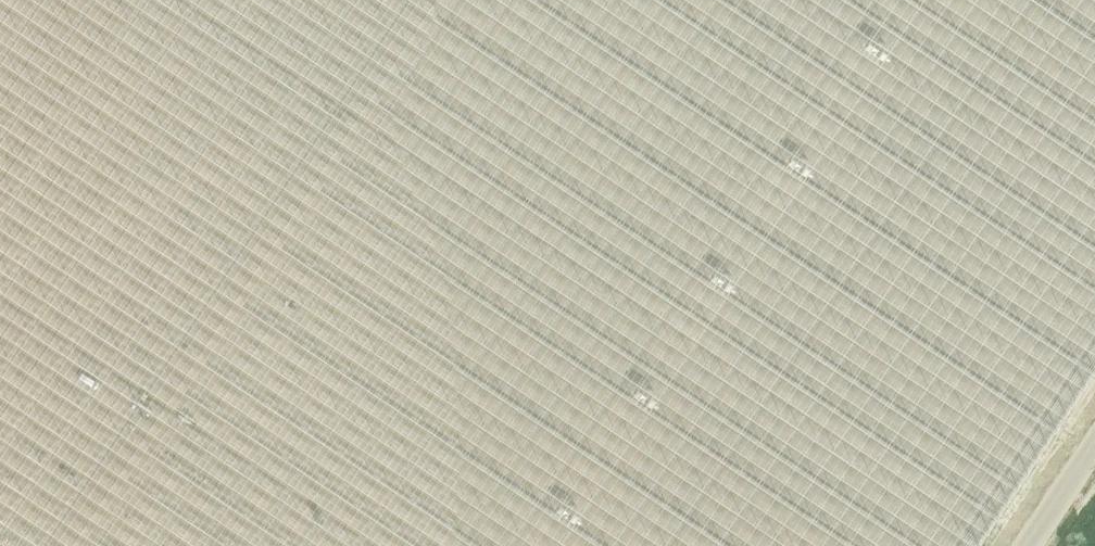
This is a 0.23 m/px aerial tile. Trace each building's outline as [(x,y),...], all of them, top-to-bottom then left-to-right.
[(1094,376),(1094,0),(0,0),(0,545),(981,545),(1094,376)]
